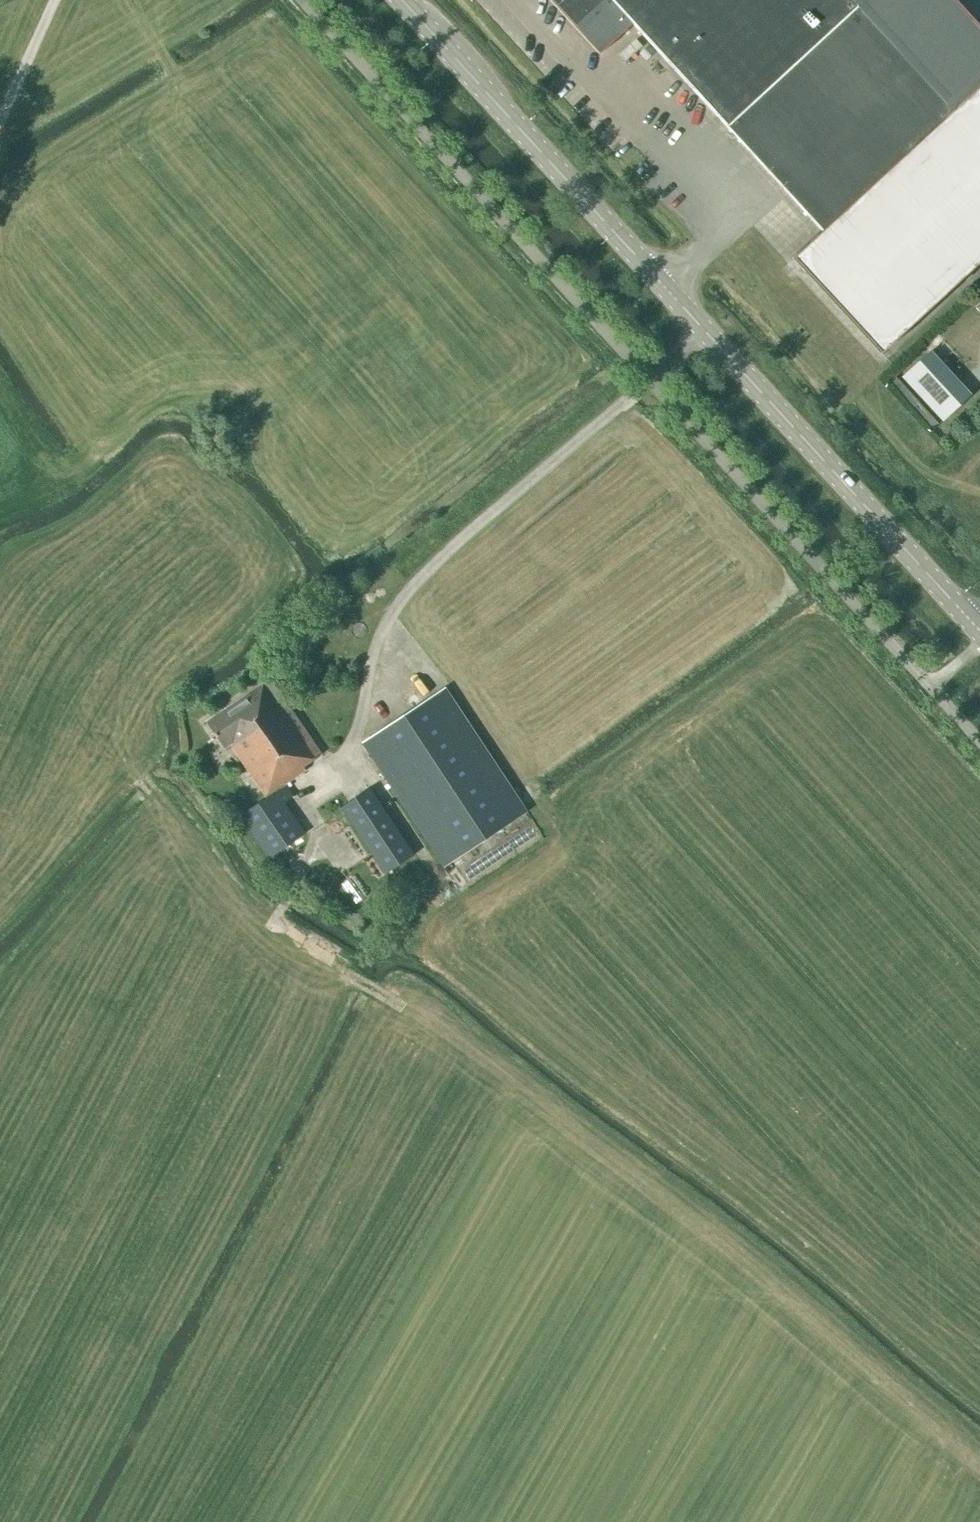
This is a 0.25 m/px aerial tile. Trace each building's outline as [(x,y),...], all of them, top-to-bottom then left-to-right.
[(575,27),(599,54),(632,24),(695,93),(726,127),(822,232),(793,258),(880,354),(880,353),(979,262),(979,89),(979,88),(979,87),(979,25),(957,0),(550,0),(575,27)] [(921,356),(898,378),(938,422),(962,400),(921,356)] [(320,755),(267,680),(204,724),(222,750),(230,745),(268,798),(242,816),(270,857),(304,833),(283,804),(293,797),(284,784),(304,770),(302,767),(320,755)] [(443,866),(526,811),(445,688),(362,743),(443,866)] [(386,873),(412,855),(368,788),(341,806),(386,873)]
